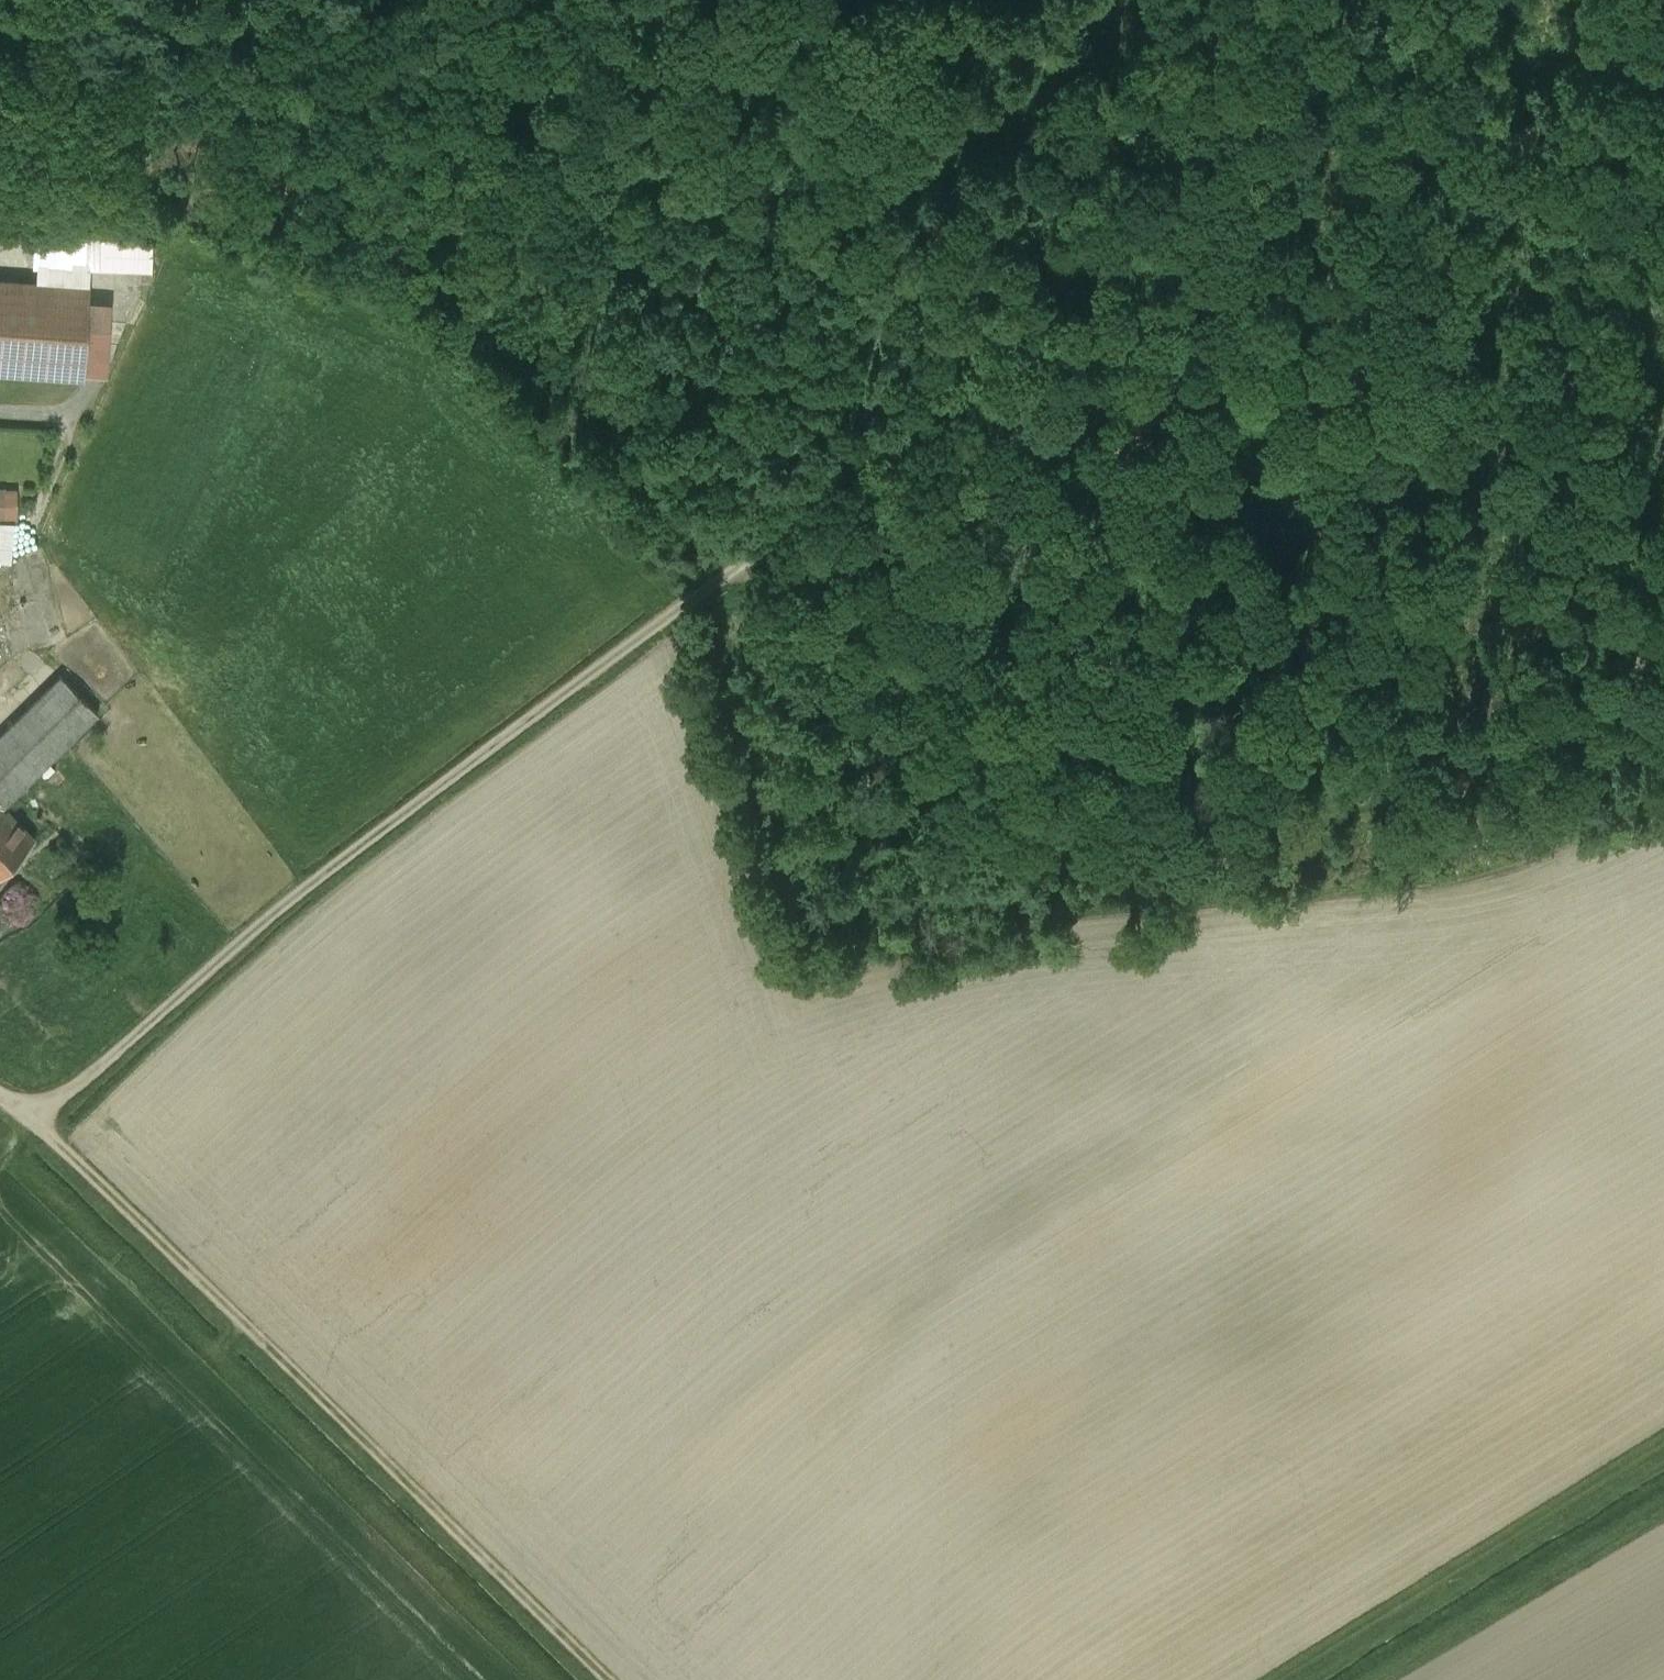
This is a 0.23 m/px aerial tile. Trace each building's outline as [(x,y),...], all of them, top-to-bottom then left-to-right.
[(153,240),(99,235),(97,263),(151,267),(153,240)] [(81,377),(87,286),(0,280),(0,371),(81,377)] [(25,557),(23,519),(0,520),(0,558),(25,557)] [(0,737),(0,803),(4,807),(18,793),(99,713),(62,676),(0,737)] [(0,803),(0,873),(35,839),(4,807),(0,803)]
